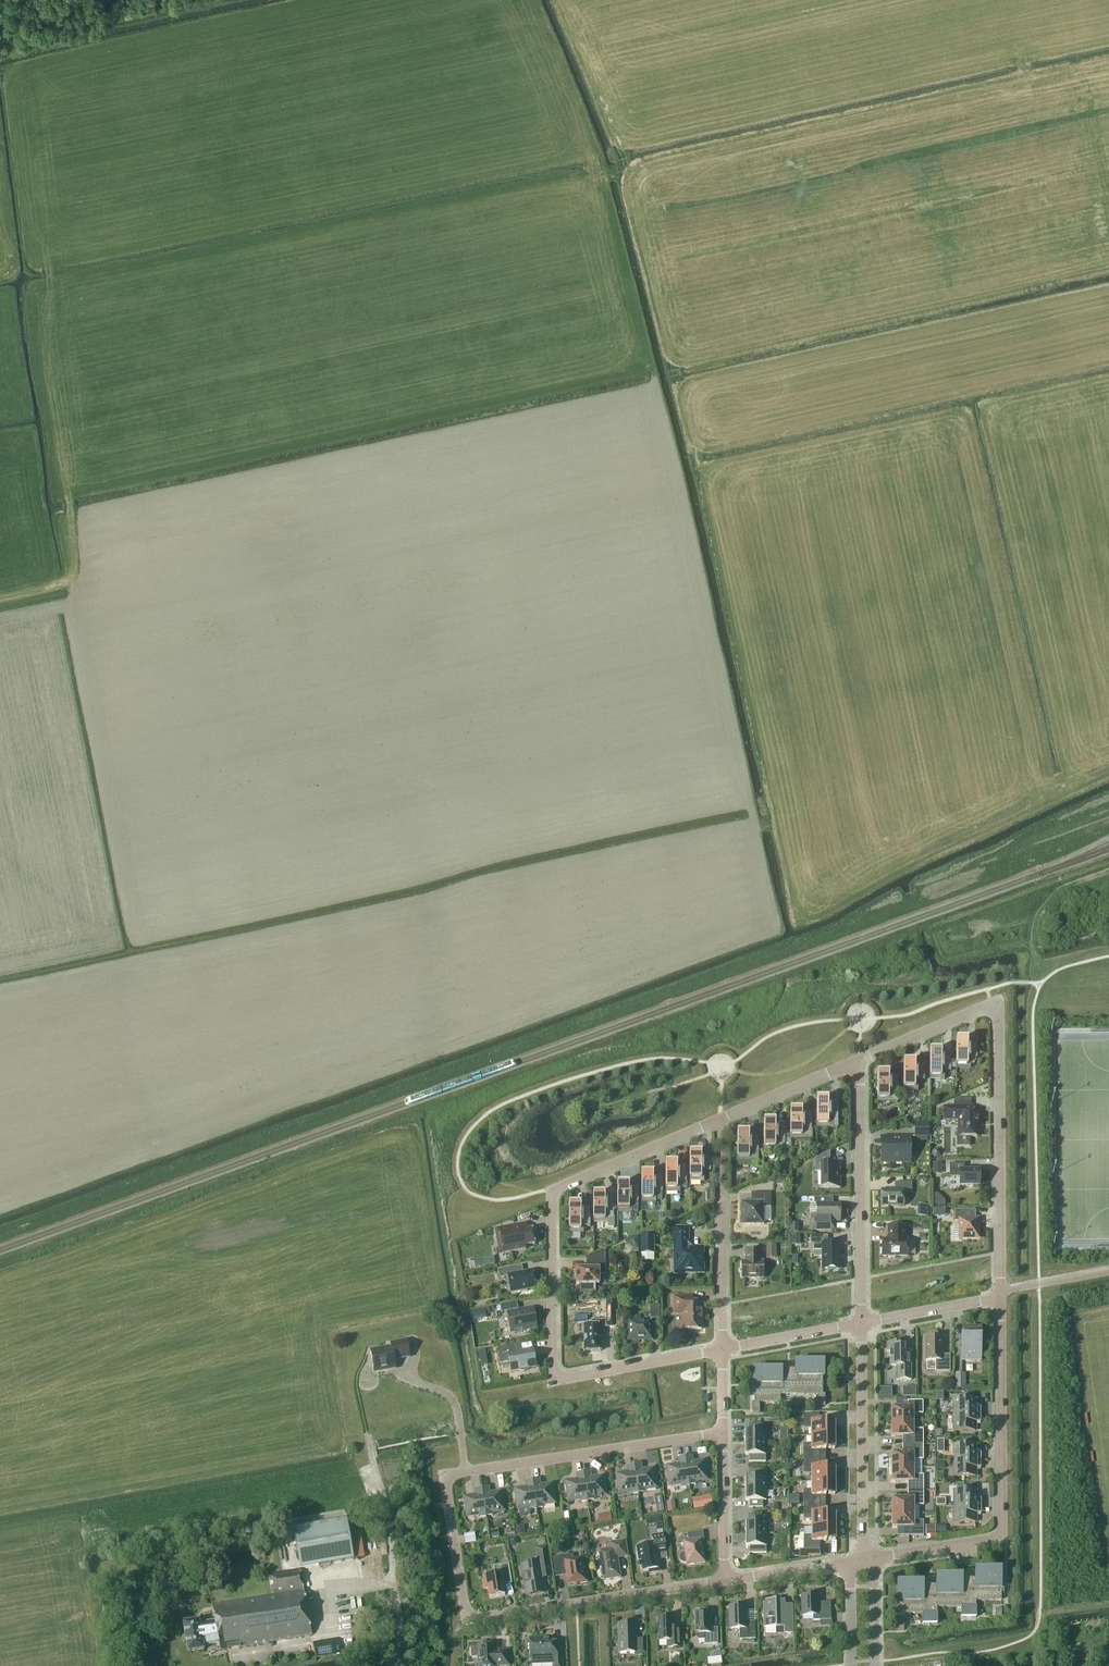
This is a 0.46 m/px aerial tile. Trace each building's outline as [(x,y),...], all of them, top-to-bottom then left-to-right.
[(956,1042),(956,1068),(971,1068),(971,1064),(973,1064),(976,1058),(977,1058),(977,1042),(956,1042)] [(951,1069),(951,1053),(929,1053),(930,1080),(944,1079),(944,1069),(951,1069)] [(924,1080),(924,1064),(903,1064),(903,1091),(918,1091),(918,1080),(924,1080)] [(898,1102),(898,1075),(877,1075),(877,1102),(898,1102)] [(838,1128),(837,1101),(816,1101),(817,1128),(838,1128)] [(977,1123),(979,1123),(979,1113),(973,1113),(973,1106),(944,1106),(944,1120),(959,1120),(959,1136),(957,1136),(957,1146),(969,1146),(969,1137),(977,1137),(977,1123)] [(811,1139),(811,1112),(790,1113),(790,1139),(811,1139)] [(914,1123),(914,1137),(928,1137),(928,1123),(914,1123)] [(785,1150),(785,1124),(763,1124),(764,1150),(785,1150)] [(758,1161),(758,1135),(737,1135),(737,1162),(758,1161)] [(910,1163),(910,1137),(884,1137),(884,1147),(881,1147),(881,1163),(910,1163)] [(934,1150),(932,1152),(932,1155),(934,1158),(938,1157),(940,1155),(940,1152),(937,1149),(934,1150)] [(830,1164),(830,1151),(815,1158),(815,1172),(820,1172),(821,1188),(840,1188),(839,1164),(830,1164)] [(711,1171),(710,1155),(689,1155),(689,1182),(704,1182),(704,1171),(711,1171)] [(933,1174),(942,1173),(942,1162),(933,1162),(933,1174)] [(964,1171),(964,1164),(949,1164),(949,1177),(960,1177),(960,1186),(979,1186),(979,1179),(981,1178),(981,1174),(979,1173),(979,1171),(964,1171)] [(686,1188),(686,1181),(686,1165),(665,1166),(665,1192),(680,1192),(680,1188),(686,1188)] [(641,1175),(641,1202),(656,1202),(656,1201),(656,1192),(662,1192),(662,1176),(655,1176),(653,1176),(653,1174),(641,1175)] [(912,1190),(912,1182),(895,1182),(895,1190),(881,1190),(881,1206),(903,1206),(903,1190),(912,1190)] [(638,1202),(638,1186),(617,1186),(617,1213),(632,1213),(632,1212),(632,1202),(638,1202)] [(770,1207),(770,1193),(754,1193),(754,1202),(741,1202),(741,1225),(764,1224),(764,1207),(770,1207)] [(614,1196),(593,1196),(593,1223),(608,1223),(608,1227),(614,1227),(614,1196)] [(833,1205),(833,1198),(814,1198),(814,1203),(816,1205),(816,1215),(810,1215),(810,1230),(832,1230),(832,1221),(840,1221),(840,1205),(833,1205)] [(590,1223),(590,1207),(569,1207),(569,1233),(583,1233),(583,1223),(590,1223)] [(952,1226),(952,1239),(959,1239),(959,1238),(978,1238),(978,1219),(974,1219),(974,1211),(955,1211),(955,1220),(959,1220),(959,1226),(952,1226)] [(791,1232),(799,1232),(799,1220),(791,1220),(791,1232)] [(514,1233),(513,1226),(495,1229),(497,1240),(500,1240),(503,1254),(525,1249),(525,1246),(535,1244),(532,1229),(514,1233)] [(905,1239),(905,1226),(889,1226),(889,1239),(881,1239),(881,1257),(888,1257),(890,1258),(894,1258),(896,1257),(908,1256),(907,1239),(905,1239)] [(687,1243),(687,1228),(673,1228),(673,1244),(675,1244),(675,1262),(673,1262),(673,1274),(685,1274),(685,1272),(702,1272),(702,1268),(704,1266),(702,1265),(702,1248),(692,1248),(692,1247),(688,1243),(687,1243)] [(653,1232),(645,1232),(645,1235),(641,1235),(640,1254),(654,1254),(655,1236),(653,1236),(653,1232)] [(635,1248),(638,1248),(639,1234),(626,1240),(627,1243),(635,1248)] [(800,1234),(792,1234),(792,1244),(800,1244),(800,1234)] [(828,1244),(828,1235),(810,1235),(810,1244),(813,1244),(813,1251),(822,1251),(822,1269),(840,1269),(840,1244),(828,1244)] [(766,1245),(766,1258),(776,1258),(776,1244),(766,1245)] [(760,1262),(760,1251),(746,1251),(746,1262),(741,1262),(741,1278),(763,1278),(763,1262),(760,1262)] [(605,1275),(605,1262),(595,1262),(589,1262),(589,1269),(576,1269),(576,1284),(579,1284),(580,1293),(595,1293),(595,1284),(599,1284),(599,1275),(605,1275)] [(516,1274),(514,1267),(497,1270),(499,1278),(508,1277),(511,1292),(520,1291),(520,1292),(527,1291),(526,1289),(535,1288),(532,1271),(516,1274)] [(692,1305),(692,1297),(674,1297),(674,1314),(683,1314),(683,1330),(686,1330),(701,1330),(701,1314),(702,1313),(702,1305),(692,1305)] [(660,1319),(659,1305),(650,1305),(650,1319),(660,1319)] [(488,1318),(487,1308),(472,1309),(473,1319),(488,1318)] [(617,1328),(617,1308),(605,1308),(605,1320),(591,1320),(591,1326),(584,1326),(584,1351),(601,1351),(601,1337),(603,1337),(603,1328),(617,1328)] [(519,1312),(508,1313),(511,1331),(513,1331),(514,1331),(515,1333),(522,1332),(522,1330),(522,1329),(535,1327),(532,1309),(519,1312)] [(652,1340),(652,1321),(628,1321),(628,1340),(652,1340)] [(980,1341),(980,1329),(964,1329),(964,1338),(961,1338),(962,1360),(980,1360),(980,1349),(982,1349),(982,1341),(980,1341)] [(942,1355),(941,1336),(926,1336),(926,1361),(935,1360),(935,1371),(950,1371),(950,1355),(942,1355)] [(409,1356),(406,1340),(390,1343),(391,1346),(370,1350),(374,1371),(395,1368),(394,1359),(409,1356)] [(904,1352),(904,1343),(887,1344),(887,1351),(889,1351),(889,1367),(897,1367),(897,1380),(911,1380),(911,1352),(904,1352)] [(516,1353),(515,1344),(497,1348),(499,1364),(509,1362),(511,1371),(518,1370),(519,1372),(524,1372),(528,1370),(528,1368),(535,1367),(532,1350),(516,1353)] [(481,1366),(488,1365),(485,1349),(478,1351),(481,1366)] [(824,1376),(824,1361),(795,1361),(795,1370),(782,1370),(782,1369),(752,1369),(752,1384),(754,1384),(754,1402),(752,1402),(752,1413),(759,1413),(759,1402),(780,1402),(780,1393),(796,1393),(796,1395),(817,1395),(817,1405),(825,1405),(825,1394),(823,1394),(822,1376),(824,1376)] [(965,1373),(955,1373),(955,1389),(965,1389),(965,1373)] [(903,1387),(902,1397),(916,1397),(915,1387),(903,1387)] [(954,1415),(981,1415),(981,1407),(975,1407),(975,1399),(954,1399),(954,1415)] [(892,1422),(912,1422),(912,1414),(923,1414),(923,1401),(907,1401),(907,1408),(892,1408),(892,1422)] [(811,1428),(811,1436),(834,1436),(834,1423),(825,1423),(825,1422),(819,1422),(819,1414),(803,1414),(803,1428),(811,1428)] [(981,1422),(981,1415),(954,1415),(954,1431),(976,1431),(976,1422),(981,1422)] [(908,1445),(923,1444),(923,1429),(912,1429),(912,1422),(892,1422),(892,1436),(907,1436),(908,1445)] [(745,1431),(745,1442),(766,1442),(765,1430),(762,1430),(762,1423),(748,1423),(748,1430),(745,1430),(745,1431)] [(803,1444),(803,1459),(819,1459),(819,1450),(825,1450),(825,1449),(834,1449),(834,1436),(811,1436),(812,1444),(803,1444)] [(766,1442),(745,1442),(745,1454),(749,1454),(749,1461),(766,1461),(766,1442)] [(889,1468),(913,1467),(912,1460),(923,1460),(923,1444),(908,1445),(908,1453),(892,1453),(892,1460),(889,1460),(889,1468)] [(954,1461),(981,1461),(981,1453),(976,1453),(976,1444),(954,1445),(954,1461)] [(692,1456),(685,1457),(689,1485),(696,1483),(695,1481),(707,1479),(705,1469),(707,1469),(705,1462),(704,1462),(704,1461),(693,1462),(692,1456)] [(682,1486),(689,1485),(685,1457),(678,1458),(679,1464),(667,1466),(670,1485),(681,1483),(682,1486)] [(812,1473),(812,1482),(834,1481),(834,1469),(825,1469),(825,1467),(819,1468),(819,1459),(803,1459),(803,1474),(812,1473)] [(981,1461),(954,1461),(954,1477),(976,1477),(976,1468),(981,1468),(981,1461)] [(641,1464),(634,1465),(638,1492),(645,1491),(645,1489),(656,1487),(653,1468),(642,1470),(641,1464)] [(631,1493),(638,1492),(634,1465),(627,1466),(628,1472),(616,1474),(617,1476),(615,1476),(616,1483),(618,1482),(619,1493),(631,1491),(631,1493)] [(913,1467),(889,1468),(889,1475),(892,1475),(892,1482),(908,1482),(908,1490),(923,1490),(923,1475),(913,1475),(913,1467)] [(745,1477),(745,1488),(766,1488),(766,1469),(749,1469),(749,1476),(745,1476),(745,1477)] [(590,1471),(583,1473),(587,1500),(594,1499),(594,1496),(605,1495),(603,1485),(605,1484),(604,1478),(602,1478),(602,1476),(591,1478),(590,1471)] [(587,1500),(583,1473),(576,1474),(577,1480),(566,1482),(566,1484),(565,1484),(566,1490),(567,1490),(569,1500),(580,1499),(580,1501),(587,1500)] [(539,1479),(532,1480),(536,1508),(543,1507),(543,1504),(554,1502),(551,1484),(540,1486),(539,1479)] [(529,1509),(536,1508),(532,1480),(525,1481),(526,1488),(515,1490),(515,1491),(514,1492),(515,1498),(516,1498),(518,1508),(529,1506),(529,1509)] [(835,1494),(834,1481),(812,1482),(812,1490),(803,1490),(803,1504),(820,1504),(820,1496),(826,1496),(826,1494),(835,1494)] [(481,1488),(485,1516),(492,1514),(492,1512),(503,1510),(501,1492),(489,1493),(488,1487),(481,1488)] [(478,1517),(485,1516),(481,1488),(474,1489),(475,1496),(464,1497),(464,1499),(463,1499),(464,1506),(465,1506),(467,1516),(478,1514),(478,1517)] [(766,1500),(766,1488),(745,1488),(745,1499),(745,1500),(749,1500),(749,1507),(763,1507),(763,1500),(766,1500)] [(923,1505),(923,1490),(908,1490),(908,1499),(892,1499),(892,1513),(913,1513),(913,1505),(923,1505)] [(954,1506),(981,1506),(981,1499),(976,1499),(976,1490),(954,1490),(954,1506)] [(695,1507),(714,1505),(713,1494),(694,1496),(695,1507)] [(789,1495),(789,1504),(799,1503),(799,1495),(789,1495)] [(661,1497),(655,1498),(657,1511),(663,1510),(661,1497)] [(668,1512),(676,1511),(674,1501),(667,1502),(668,1512)] [(812,1519),(812,1527),(835,1527),(835,1514),(826,1514),(826,1513),(820,1513),(820,1504),(803,1504),(803,1519),(812,1519)] [(981,1514),(981,1506),(954,1506),(954,1522),(976,1522),(976,1514),(981,1514)] [(599,1523),(612,1521),(611,1513),(598,1515),(599,1523)] [(913,1521),(913,1513),(892,1513),(892,1527),(908,1527),(908,1536),(924,1536),(923,1521),(913,1521)] [(745,1522),(746,1534),(766,1534),(766,1515),(749,1515),(749,1522),(746,1522),(745,1522)] [(657,1531),(663,1530),(661,1517),(645,1519),(646,1526),(656,1524),(657,1531)] [(293,1528),(299,1561),(317,1557),(318,1566),(354,1560),(347,1519),(293,1528)] [(926,1526),(926,1534),(935,1534),(935,1526),(926,1526)] [(835,1540),(835,1527),(812,1527),(812,1535),(803,1535),(804,1550),(820,1550),(820,1541),(826,1541),(826,1540),(835,1540)] [(491,1538),(500,1537),(498,1530),(490,1531),(491,1538)] [(703,1531),(687,1533),(688,1541),(683,1541),(685,1553),(684,1553),(683,1553),(682,1553),(681,1554),(680,1555),(680,1556),(680,1557),(680,1558),(680,1559),(680,1560),(681,1561),(682,1562),(683,1562),(684,1562),(685,1562),(686,1562),(687,1565),(705,1562),(701,1539),(703,1539),(702,1531),(703,1531)] [(475,1541),(474,1533),(463,1534),(465,1543),(475,1541)] [(667,1558),(663,1534),(652,1535),(653,1542),(643,1543),(644,1546),(639,1547),(640,1550),(637,1551),(639,1560),(641,1560),(643,1571),(648,1570),(649,1573),(658,1571),(656,1560),(667,1558)] [(766,1553),(766,1534),(746,1534),(746,1545),(746,1546),(749,1546),(749,1553),(766,1553)] [(511,1546),(517,1544),(516,1537),(509,1539),(511,1546)] [(609,1543),(610,1549),(599,1550),(602,1570),(600,1570),(601,1576),(603,1575),(603,1580),(620,1577),(617,1556),(627,1554),(625,1540),(609,1543)] [(549,1572),(545,1546),(537,1547),(538,1557),(539,1565),(522,1568),(526,1592),(528,1591),(530,1593),(533,1593),(535,1590),(544,1589),(541,1573),(549,1572)] [(573,1559),(573,1554),(552,1557),(555,1574),(566,1572),(568,1583),(578,1582),(578,1583),(587,1582),(586,1573),(585,1573),(582,1557),(573,1559)] [(511,1579),(508,1564),(493,1566),(495,1575),(483,1577),(484,1588),(489,1588),(490,1597),(504,1595),(502,1580),(511,1579)] [(311,1634),(300,1568),(268,1574),(272,1596),(211,1606),(214,1623),(199,1626),(198,1623),(183,1625),(188,1654),(203,1651),(203,1647),(218,1644),(219,1650),(311,1634)] [(1001,1600),(1001,1568),(975,1568),(975,1581),(962,1581),(962,1575),(936,1575),(936,1587),(923,1587),(923,1581),(897,1581),(897,1614),(923,1613),(923,1624),(937,1624),(937,1607),(962,1607),(962,1618),(976,1617),(976,1601),(1001,1600)] [(817,1602),(817,1595),(802,1595),(802,1615),(813,1615),(813,1620),(831,1620),(830,1602),(817,1602)] [(784,1610),(784,1600),(763,1601),(763,1610),(762,1611),(762,1612),(761,1614),(762,1615),(762,1616),(764,1617),(764,1627),(784,1626),(784,1633),(793,1633),(792,1610),(784,1610)] [(746,1622),(746,1606),(729,1607),(730,1629),(739,1628),(739,1639),(755,1639),(755,1622),(746,1622)] [(710,1628),(710,1612),(695,1612),(696,1633),(696,1637),(698,1640),(704,1640),(704,1644),(718,1644),(717,1628),(710,1628)] [(672,1632),(672,1617),(658,1618),(659,1641),(668,1641),(668,1647),(680,1647),(679,1632),(672,1632)] [(636,1638),(635,1623),(618,1623),(619,1653),(636,1652),(643,1652),(642,1638),(636,1638)] [(539,1637),(529,1638),(530,1655),(531,1657),(532,1663),(553,1662),(553,1665),(562,1665),(561,1642),(553,1642),(553,1639),(539,1640),(539,1637)] [(323,1641),(314,1643),(316,1659),(325,1657),(323,1641)] [(494,1645),(478,1646),(478,1665),(495,1665),(509,1665),(508,1650),(494,1650),(494,1645)] [(708,1665),(722,1663),(721,1657),(708,1658),(708,1665)]
